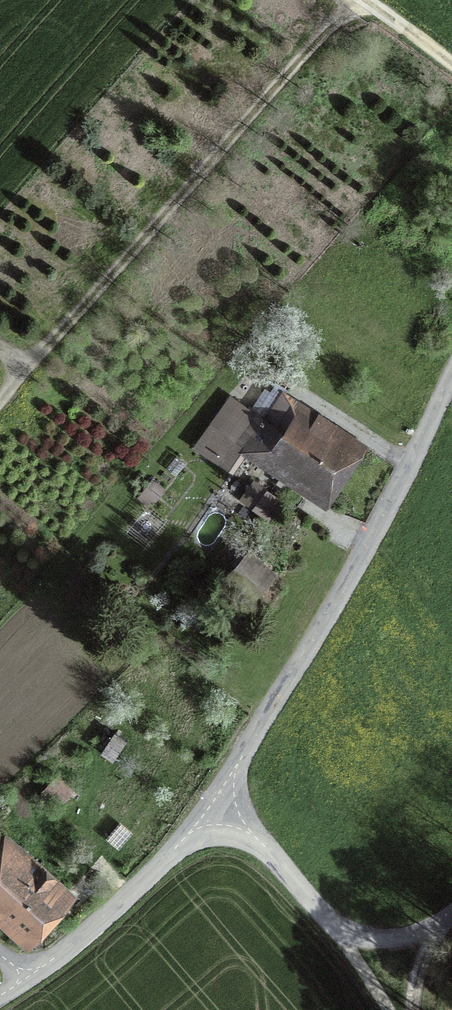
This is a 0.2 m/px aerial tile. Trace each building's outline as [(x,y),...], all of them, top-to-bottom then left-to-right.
[(359,443),(287,396),(278,409),(274,406),(264,420),(233,399),(200,445),(235,467),(245,451),(321,501),(359,443)] [(253,589),(266,575),(249,560),(236,574),(253,589)] [(56,802),(69,788),(58,777),(45,790),(56,802)] [(69,892),(4,833),(0,837),(0,902),(5,907),(0,913),(0,924),(21,943),(69,892)]
